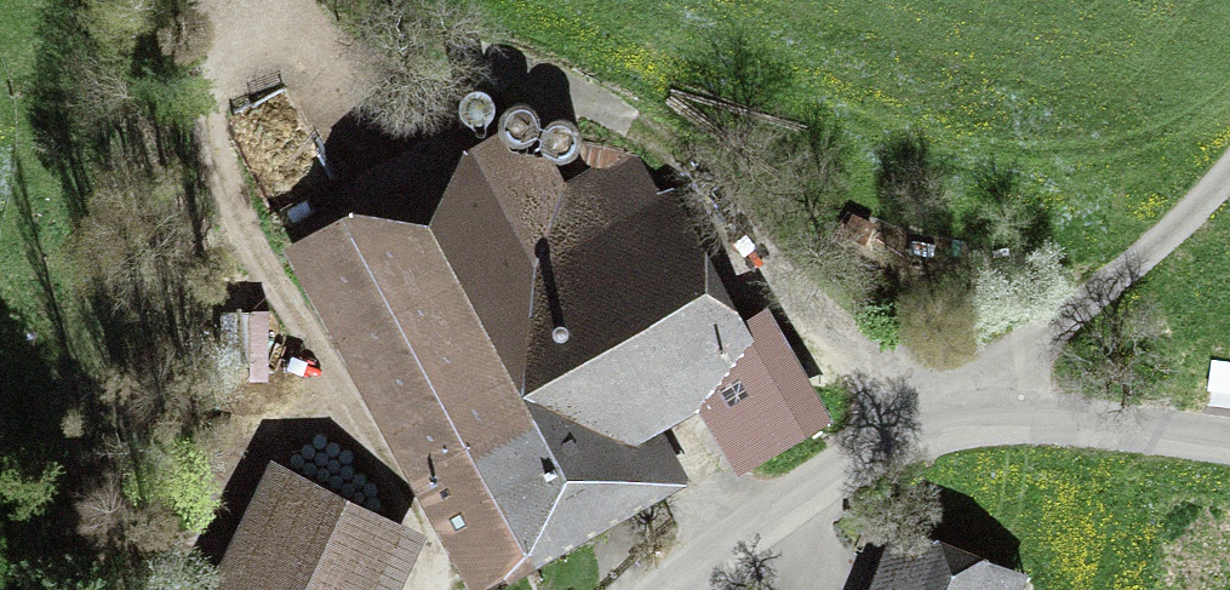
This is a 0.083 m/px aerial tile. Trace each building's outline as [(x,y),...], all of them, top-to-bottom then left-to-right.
[(308,251),(482,589),(489,589),(531,567),(517,540),(647,470),(565,310),(608,289),(652,378),(725,340),(633,161),(518,220),(487,160),(308,251)] [(822,412),(773,333),(696,379),(743,459),(822,412)] [(382,524),(272,466),(208,589),(347,589),(382,524)] [(899,589),(991,589),(994,581),(914,551),(899,589)]
